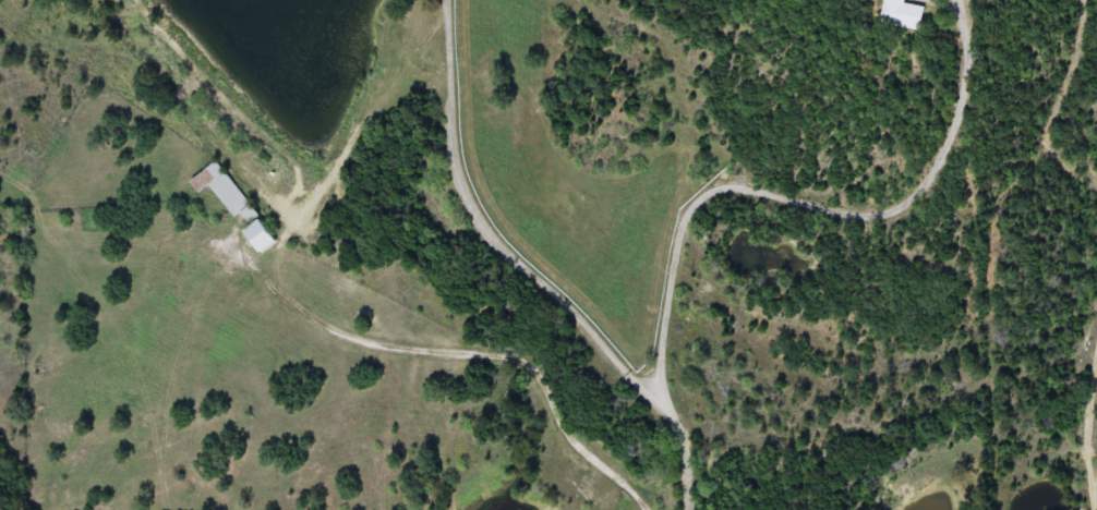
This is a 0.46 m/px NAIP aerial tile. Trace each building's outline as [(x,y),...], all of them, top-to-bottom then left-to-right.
[(877,24),(881,0),(903,0),(903,3),(921,8),(917,32),(877,24)] [(213,185),(203,193),(193,180),(218,160),(262,217),(263,217),(280,240),(264,253),(246,231),(254,224),(244,212),(238,217),(213,185)]
